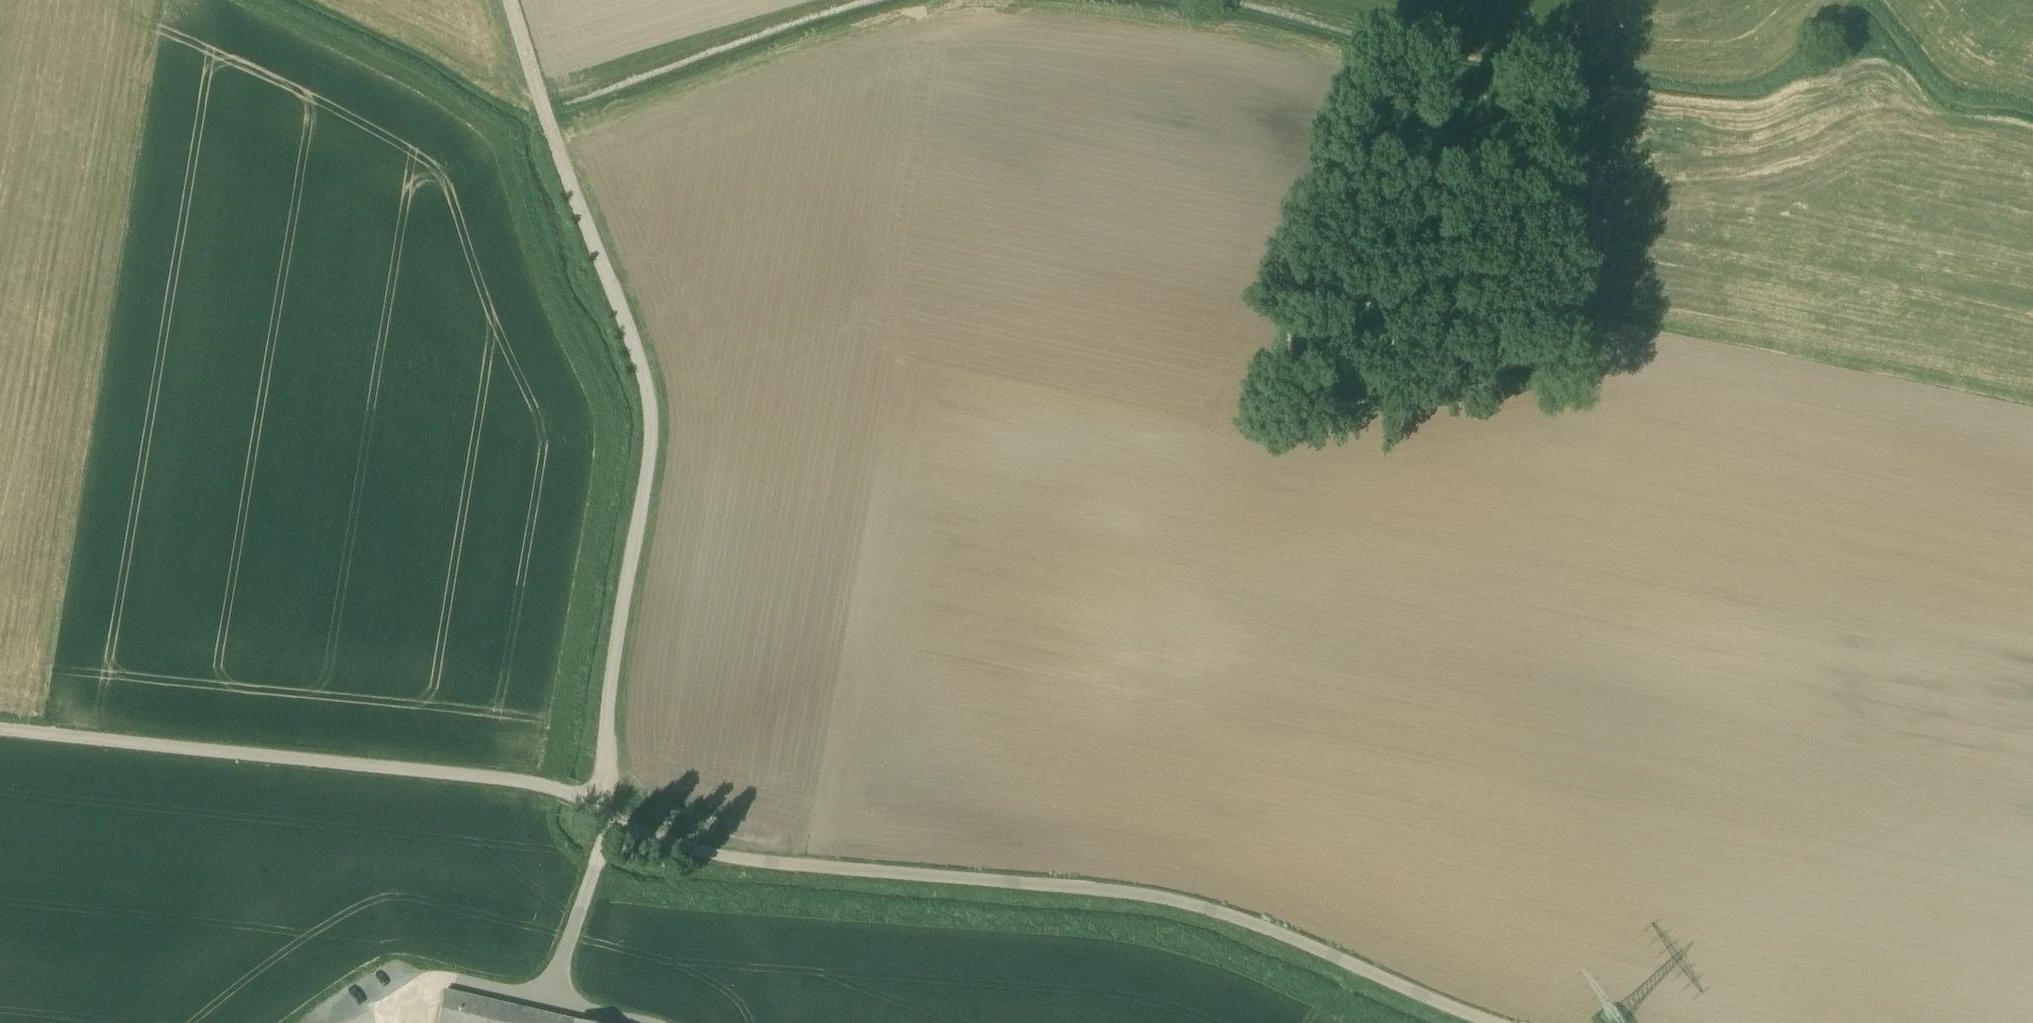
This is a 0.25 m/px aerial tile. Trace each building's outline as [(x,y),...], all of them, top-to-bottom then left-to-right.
[(649,861),(657,862),(659,853),(651,852),(649,861)] [(445,992),(438,1022),(578,1022),(445,992)]
